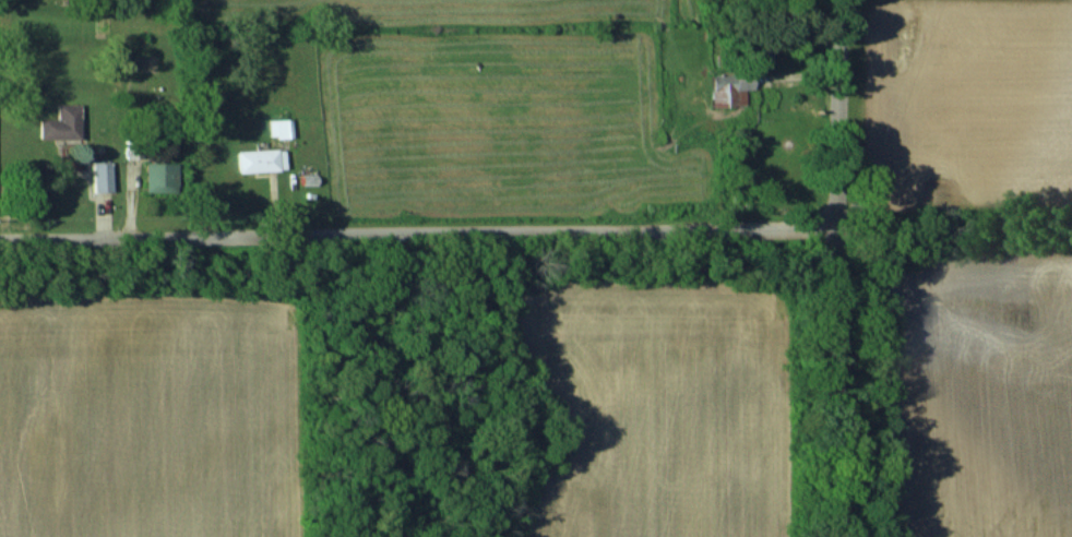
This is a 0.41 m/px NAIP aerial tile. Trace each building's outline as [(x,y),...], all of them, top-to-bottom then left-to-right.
[(753,89),(752,73),(711,74),(712,106),(746,105),(746,89),(753,89)] [(40,138),(80,139),(80,104),(57,104),(57,119),(40,118),(40,138)] [(270,120),(271,137),(293,136),(292,119),(270,120)] [(237,151),(238,171),(286,169),(285,149),(237,151)] [(94,191),(112,191),(111,161),(93,162),(94,191)] [(146,191),(176,192),(177,163),(146,162),(146,191)]
